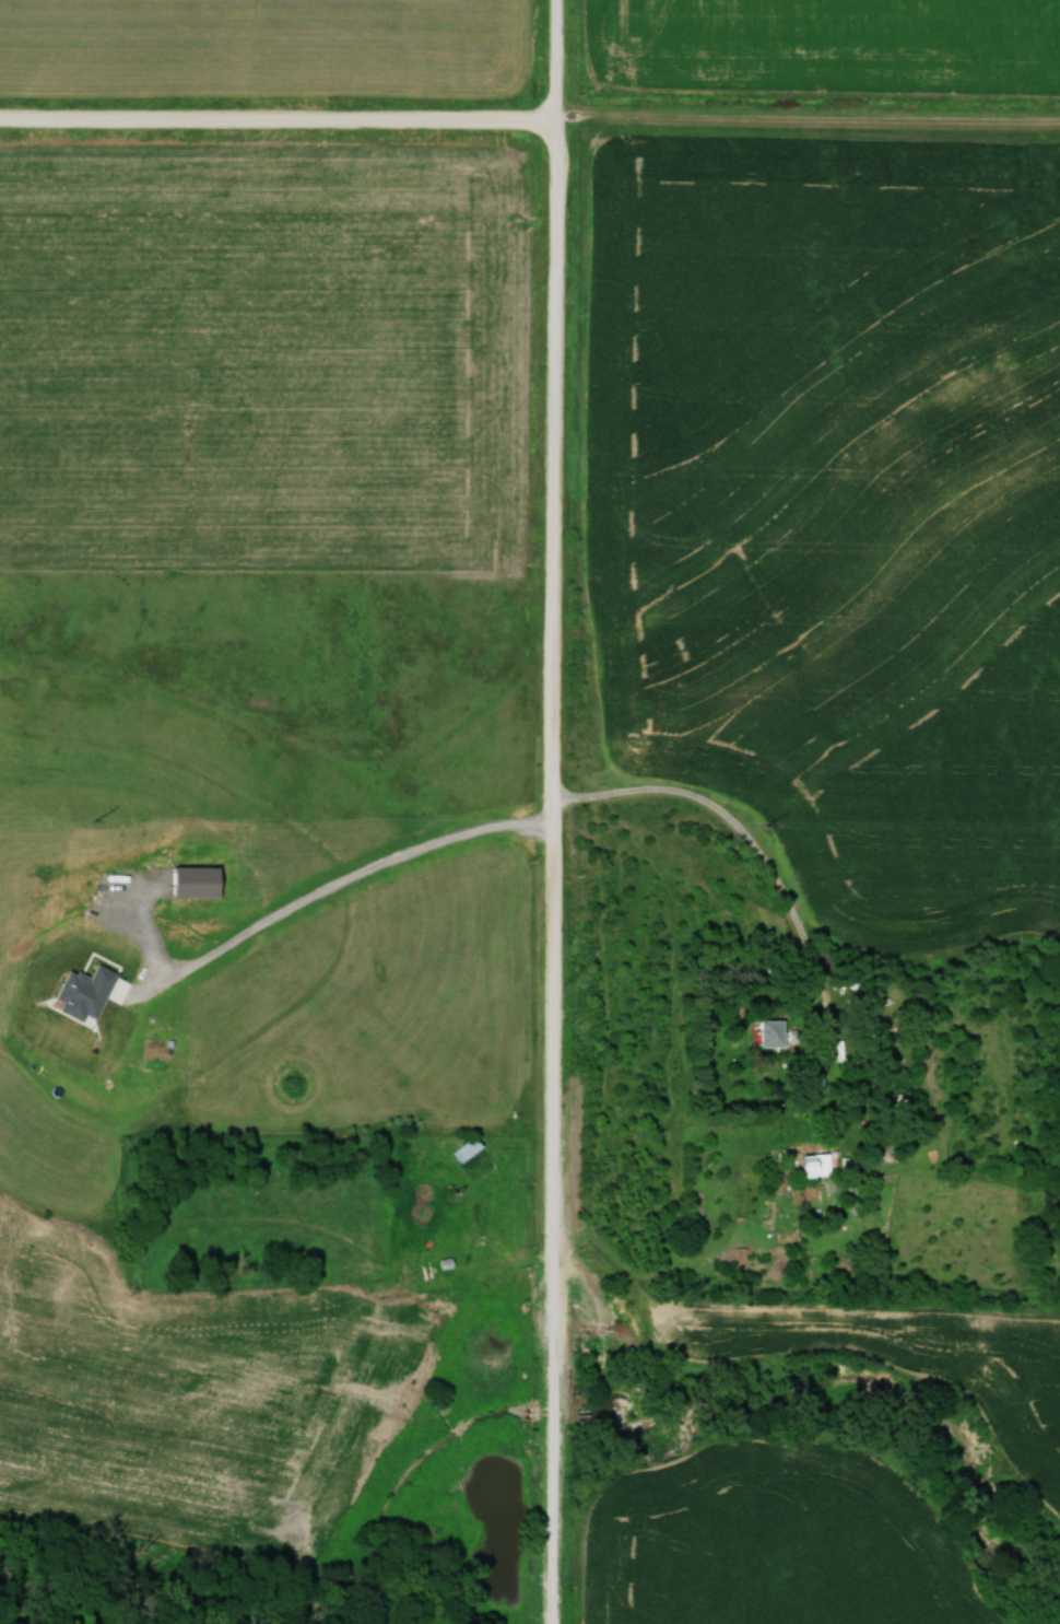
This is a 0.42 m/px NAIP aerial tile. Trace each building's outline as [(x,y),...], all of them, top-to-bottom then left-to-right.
[(789,1020),(764,1020),(764,1047),(789,1047),(789,1020)] [(468,1165),(487,1145),(476,1135),(457,1154),(468,1165)]
